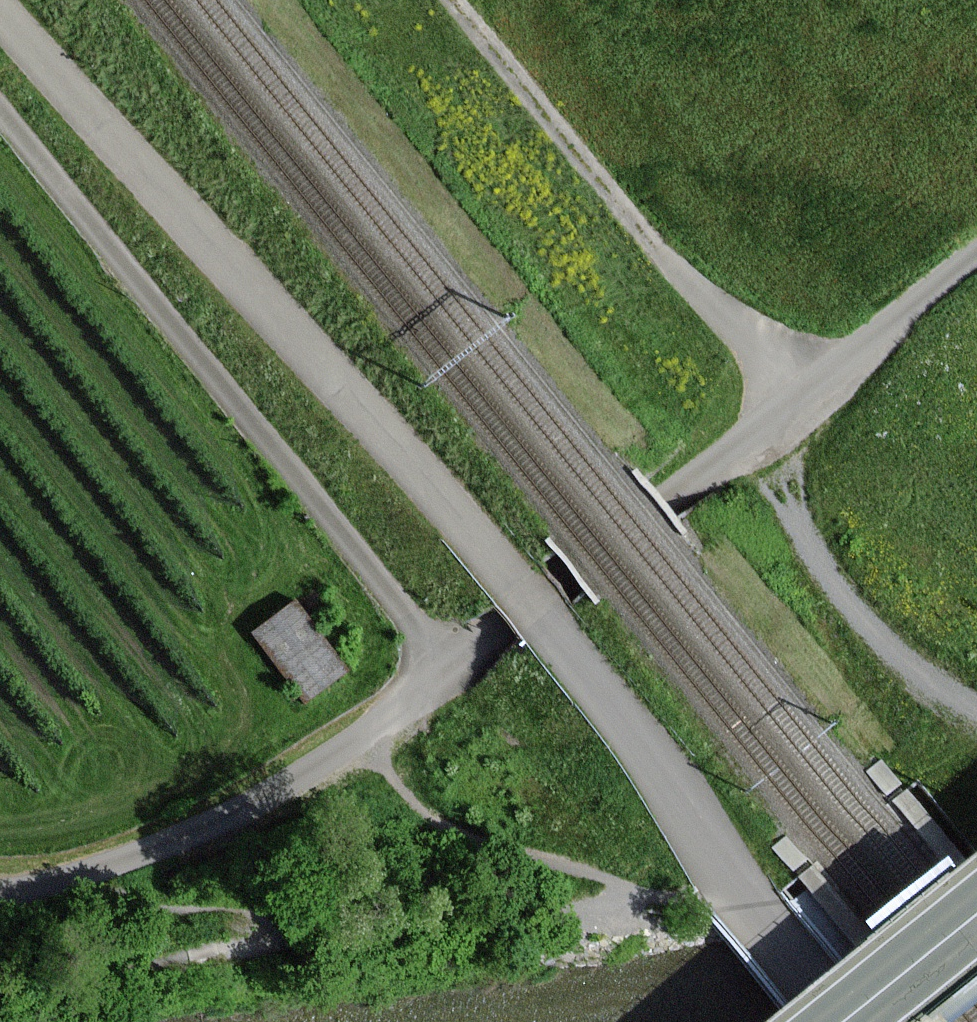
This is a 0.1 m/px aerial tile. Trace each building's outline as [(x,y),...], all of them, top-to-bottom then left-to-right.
[(350,672),(292,597),(249,630),(308,705),(350,672)]
